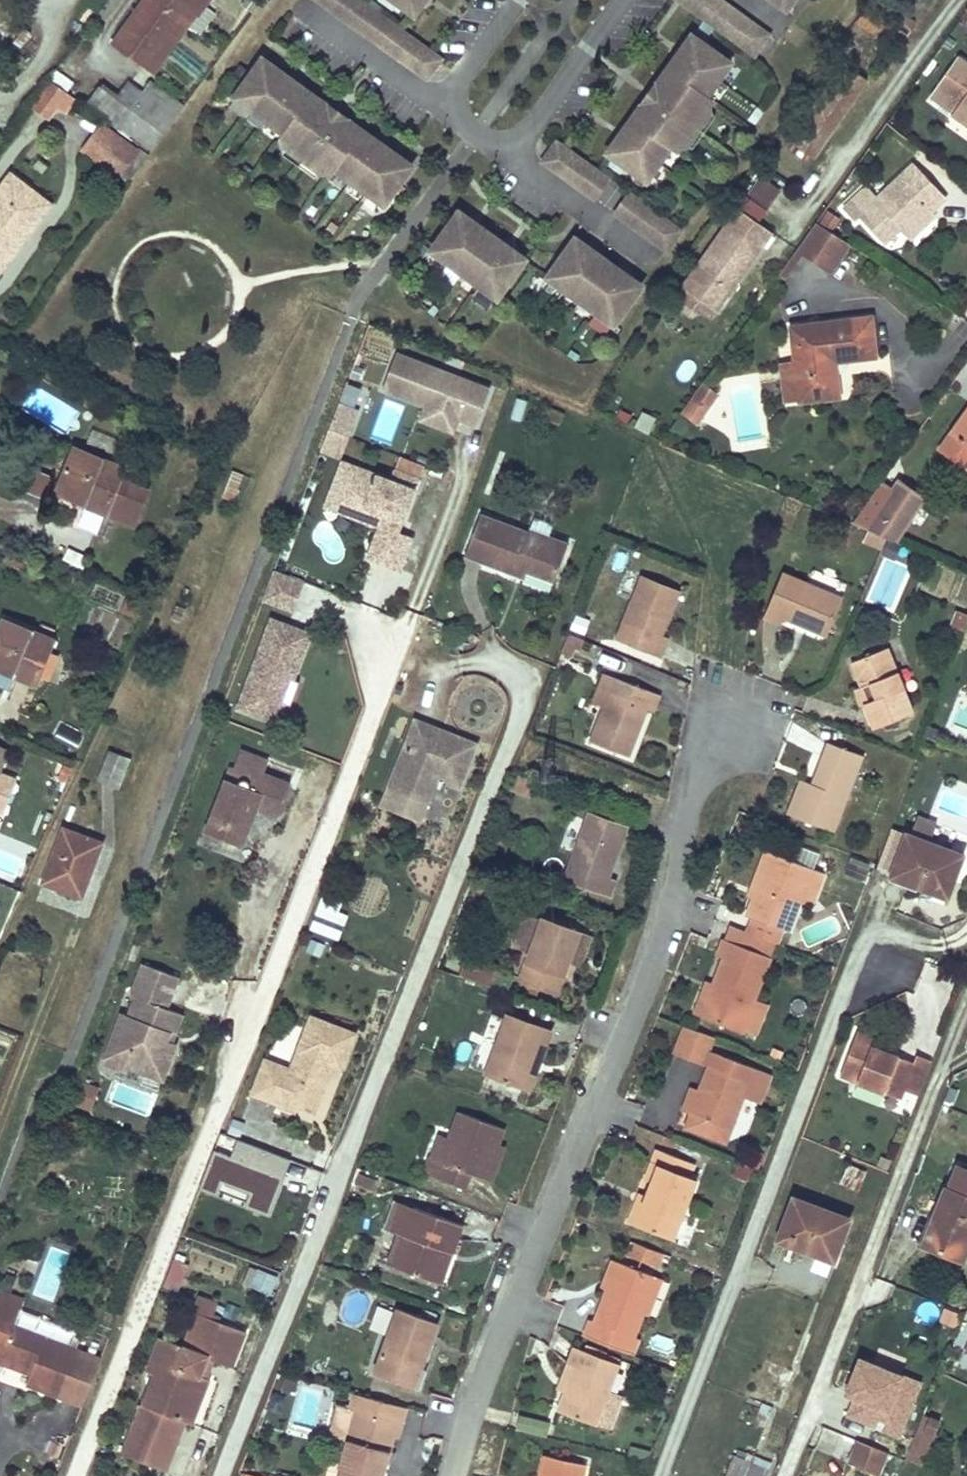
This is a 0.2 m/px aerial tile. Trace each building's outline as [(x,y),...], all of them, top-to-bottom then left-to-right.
[(138,10),(115,42),(148,66),(192,6),(199,11),(207,0),(153,0),(143,14),(138,10)] [(138,10),(143,14),(153,0),(145,0),(138,10)] [(415,71),(431,49),(362,0),(317,0),(415,71)] [(414,13),(424,0),(396,0),(414,13)] [(723,0),(678,0),(742,45),(757,25),(723,0)] [(774,2),(784,10),(791,0),(775,0),(774,2)] [(768,32),(757,25),(742,45),(753,53),(768,32)] [(643,103),(608,152),(647,180),(670,147),(675,151),(682,141),(694,124),(713,98),(708,95),(731,62),(692,34),(657,84),(680,100),(667,120),(643,103)] [(431,49),(415,71),(428,79),(443,58),(431,49)] [(961,57),(934,95),(957,110),(956,112),(966,120),(966,61),(961,57)] [(328,104),(263,58),(235,96),(284,132),(280,137),(290,143),(307,156),(323,167),(332,174),(336,169),(384,203),(412,165),(348,118),(330,142),(311,128),(328,104)] [(30,111),(47,122),(55,109),(67,115),(76,100),(48,82),(30,111)] [(185,107),(150,82),(131,107),(120,123),(155,148),(185,107)] [(680,100),(657,84),(643,103),(667,120),(680,100)] [(120,123),(131,107),(120,99),(109,114),(120,123)] [(348,118),(328,104),(311,128),(330,142),(348,118)] [(716,115),(706,109),(694,124),(682,141),(692,148),(716,115)] [(83,149),(128,183),(147,158),(102,124),(83,149)] [(569,148),(556,140),(541,161),(554,170),(569,148)] [(307,156),(290,143),(283,153),(315,177),(323,167),(307,156)] [(670,221),(569,148),(554,170),(655,243),(670,221)] [(861,218),(877,235),(893,221),(902,230),(907,236),(931,212),(947,197),(915,164),(879,199),(868,187),(845,209),(856,222),(861,218)] [(16,229),(25,235),(49,204),(10,175),(0,187),(0,249),(16,229)] [(739,210),(761,223),(780,191),(759,178),(739,210)] [(525,258),(459,211),(432,249),(498,297),(525,258)] [(718,315),(773,235),(739,212),(684,292),(718,315)] [(931,212),(907,236),(912,240),(935,217),(931,212)] [(681,229),(670,221),(655,243),(666,250),(681,229)] [(893,221),(877,235),(886,244),(902,230),(893,221)] [(852,246),(816,224),(796,251),(802,255),(832,275),(852,246)] [(0,249),(0,267),(25,235),(16,229),(0,249)] [(641,285),(576,238),(548,276),(614,324),(641,285)] [(802,255),(796,251),(779,276),(785,280),(802,255)] [(718,315),(684,292),(674,307),(694,321),(696,318),(705,316),(713,322),(718,315)] [(796,362),(801,402),(841,397),(837,362),(876,357),(871,318),(792,328),(796,362)] [(488,392),(395,354),(381,389),(425,407),(456,420),(474,427),(488,392)] [(796,362),(781,364),(786,404),(801,402),(796,362)] [(706,411),(717,395),(702,384),(691,400),(706,411)] [(696,425),(706,411),(691,400),(680,415),(696,425)] [(456,420),(425,407),(419,421),(451,434),(456,420)] [(640,413),(634,431),(651,436),(656,418),(640,413)] [(942,449),(961,462),(966,454),(966,414),(942,449)] [(120,481),(125,469),(74,449),(58,490),(85,500),(83,505),(87,507),(80,526),(96,532),(104,513),(135,526),(148,492),(120,481)] [(396,535),(417,483),(394,474),(390,484),(341,465),(329,496),(374,513),(369,527),(378,531),(366,561),(398,573),(411,541),(408,540),(396,535)] [(241,475),(233,471),(222,497),(231,501),(241,475)] [(49,482),(33,476),(28,489),(44,495),(49,482)] [(900,482),(868,530),(887,537),(893,539),(921,497),(900,482)] [(374,513),(329,496),(324,509),(369,527),(374,513)] [(551,538),(555,526),(536,518),(531,530),(530,534),(482,516),(466,557),(482,563),(515,576),(517,570),(527,574),(555,584),(570,545),(551,538)] [(890,556),(895,546),(866,532),(861,543),(890,556)] [(527,574),(517,570),(515,576),(524,580),(527,574)] [(783,625),(786,618),(829,635),(844,598),(786,574),(769,619),(783,625)] [(681,593),(644,579),(620,640),(664,657),(672,638),(665,635),(681,593)] [(277,585),(271,600),(306,615),(312,599),(277,585)] [(956,610),(950,626),(964,632),(966,625),(966,614),(956,610)] [(3,621),(0,628),(0,666),(16,673),(14,678),(34,685),(52,641),(3,621)] [(324,645),(282,629),(255,701),(274,708),(283,683),(307,692),(324,645)] [(584,640),(570,634),(563,652),(573,657),(576,649),(580,650),(584,640)] [(853,663),(862,687),(872,684),(878,698),(865,703),(866,705),(875,728),(913,713),(888,650),(853,663)] [(663,696),(619,679),(594,744),(632,758),(650,710),(657,713),(663,696)] [(862,687),(856,689),(862,706),(866,705),(865,703),(878,698),(872,684),(862,687)] [(429,733),(432,727),(414,720),(388,788),(420,800),(427,781),(432,770),(452,777),(463,781),(477,744),(442,731),(440,738),(429,733)] [(442,731),(432,727),(429,733),(440,738),(442,731)] [(863,756),(829,743),(812,784),(803,781),(801,779),(788,815),(833,831),(863,756)] [(0,748),(0,771),(8,751),(0,748)] [(127,759),(109,751),(98,780),(116,788),(127,759)] [(263,762),(241,753),(234,769),(253,777),(255,773),(258,774),(263,762)] [(234,769),(230,768),(209,821),(221,826),(217,838),(239,846),(254,807),(275,816),(287,785),(258,774),(255,773),(253,777),(234,769)] [(463,781),(452,777),(449,784),(460,788),(463,781)] [(436,785),(427,781),(420,800),(429,804),(436,785)] [(625,828),(589,814),(564,880),(608,896),(614,880),(607,877),(625,828)] [(911,835),(929,842),(935,824),(918,818),(911,835)] [(221,826),(209,821),(205,833),(217,838),(221,826)] [(73,896),(84,868),(91,871),(102,846),(59,829),(39,883),(73,896)] [(911,835),(907,834),(891,876),(907,882),(947,896),(963,854),(929,842),(911,835)] [(814,869),(768,851),(761,868),(766,870),(754,898),(747,916),(790,933),(790,931),(801,903),(801,902),(814,869)] [(91,871),(84,868),(73,896),(81,899),(91,871)] [(766,870),(761,868),(750,896),(754,898),(766,870)] [(825,874),(814,869),(801,902),(813,906),(825,874)] [(336,939),(350,914),(324,900),(310,924),(336,939)] [(529,955),(542,920),(520,913),(508,947),(529,955)] [(580,933),(542,920),(529,955),(519,983),(557,996),(564,977),(580,933)] [(777,942),(730,925),(727,934),(725,939),(771,957),(777,942)] [(771,957),(725,939),(718,957),(724,958),(715,984),(702,1017),(743,1033),(744,1028),(755,1000),(771,957)] [(169,1037),(176,1017),(161,1011),(173,980),(139,967),(126,999),(131,1001),(124,1019),(117,1016),(98,1065),(113,1071),(120,1068),(157,1082),(171,1046),(166,1044),(161,1043),(164,1035),(169,1037)] [(702,1017),(715,984),(709,982),(696,1015),(702,1017)] [(946,1023),(947,984),(919,984),(918,1023),(946,1023)] [(755,1000),(744,1028),(759,1034),(769,1005),(755,1000)] [(511,1015),(508,1023),(551,1040),(554,1031),(511,1015)] [(277,1106),(280,1100),(294,1106),(313,1113),(331,1067),(340,1071),(353,1036),(310,1019),(289,1072),(263,1062),(250,1095),(277,1106)] [(551,1040),(508,1023),(488,1073),(525,1087),(541,1045),(548,1048),(551,1040)] [(714,1036),(685,1026),(674,1055),(703,1066),(714,1036)] [(917,1094),(930,1060),(915,1054),(912,1061),(873,1047),(876,1039),(858,1032),(841,1075),(899,1098),(903,1089),(917,1094)] [(548,1048),(541,1045),(525,1087),(532,1090),(548,1048)] [(710,1066),(700,1091),(692,1113),(691,1114),(732,1129),(751,1081),(710,1066)] [(83,1114),(92,1091),(78,1086),(69,1108),(83,1114)] [(692,1113),(700,1091),(693,1089),(685,1110),(692,1113)] [(294,1106),(280,1100),(277,1106),(292,1112),(294,1106)] [(443,1162),(434,1158),(428,1174),(468,1189),(473,1175),(489,1181),(501,1148),(508,1129),(462,1112),(451,1139),(443,1162)] [(732,1129),(691,1114),(687,1126),(728,1140),(732,1129)] [(451,1139),(442,1136),(434,1158),(443,1162),(451,1139)] [(204,1190),(273,1208),(288,1151),(236,1138),(232,1152),(215,1147),(204,1190)] [(508,1151),(501,1148),(489,1181),(496,1183),(508,1151)] [(653,1182),(648,1195),(637,1224),(675,1238),(697,1180),(691,1177),(696,1163),(658,1149),(646,1180),(653,1182)] [(866,1172),(848,1164),(840,1183),(857,1191),(866,1172)] [(922,1244),(961,1259),(966,1244),(966,1172),(955,1167),(946,1191),(944,1190),(922,1244)] [(637,1224),(648,1195),(641,1193),(631,1221),(637,1224)] [(849,1221),(793,1199),(777,1240),(833,1261),(849,1221)] [(468,1226),(419,1208),(397,1266),(446,1284),(468,1226)] [(665,1253),(638,1243),(633,1256),(660,1266),(665,1253)] [(49,1245),(32,1299),(55,1306),(73,1252),(49,1245)] [(172,1258),(164,1282),(180,1287),(188,1262),(172,1258)] [(608,1289),(618,1261),(612,1259),(602,1287),(608,1289)] [(656,1275),(618,1261),(608,1289),(596,1320),(590,1318),(585,1334),(611,1344),(616,1330),(634,1336),(643,1311),(656,1275)] [(663,1277),(656,1275),(643,1311),(649,1313),(663,1277)] [(241,1331),(212,1319),(218,1304),(199,1296),(193,1311),(195,1312),(181,1344),(157,1334),(143,1369),(153,1373),(166,1377),(154,1407),(141,1403),(134,1419),(175,1436),(181,1421),(187,1423),(205,1379),(194,1375),(202,1357),(213,1361),(227,1367),(241,1331)] [(0,1306),(0,1359),(28,1371),(26,1376),(22,1387),(56,1400),(73,1354),(9,1329),(15,1312),(0,1306)] [(442,1322),(401,1308),(378,1374),(418,1390),(425,1369),(431,1371),(440,1346),(434,1344),(442,1322)] [(619,1363),(574,1348),(568,1364),(575,1366),(566,1392),(560,1408),(598,1421),(609,1392),(619,1363)] [(205,1379),(213,1361),(202,1357),(194,1375),(205,1379)] [(26,1376),(28,1371),(0,1359),(0,1366),(26,1376)] [(566,1392),(575,1366),(568,1364),(559,1389),(566,1392)] [(418,1390),(424,1391),(431,1371),(425,1369),(418,1390)] [(166,1377),(153,1373),(141,1403),(154,1407),(166,1377)] [(609,1392),(598,1421),(612,1427),(622,1396),(609,1392)] [(367,1395),(343,1475),(346,1475),(386,1475),(398,1438),(403,1439),(412,1408),(367,1395)] [(548,1432),(551,1420),(521,1413),(518,1426),(548,1432)] [(897,1430),(866,1418),(861,1432),(891,1444),(897,1430)] [(175,1436),(134,1419),(120,1454),(161,1470),(175,1436)] [(927,1419),(922,1432),(930,1435),(935,1422),(927,1419)] [(930,1435),(922,1432),(914,1454),(921,1457),(930,1435)] [(883,1452),(856,1441),(847,1461),(875,1472),(883,1452)] [(541,1475),(584,1475),(586,1465),(545,1456),(541,1475)] [(733,1457),(726,1475),(766,1475),(768,1471),(733,1457)]
